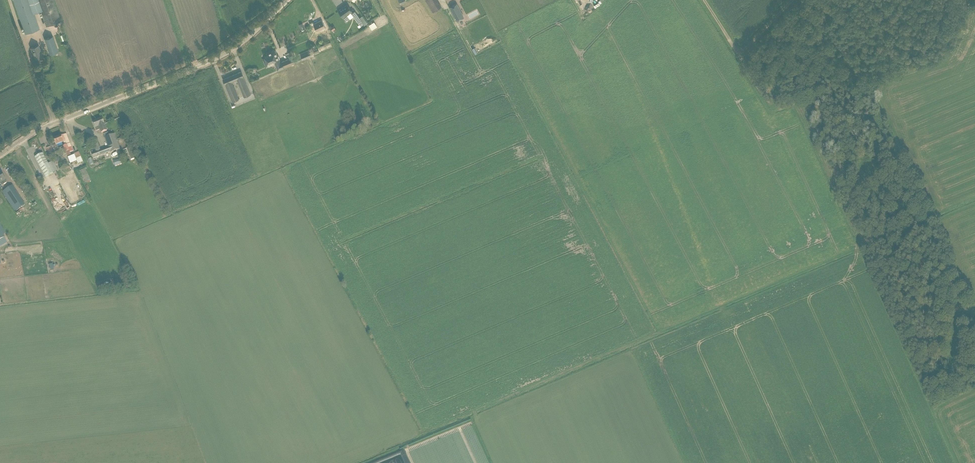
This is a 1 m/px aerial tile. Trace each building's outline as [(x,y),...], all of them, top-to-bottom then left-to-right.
[(53,0),(14,0),(25,34),(39,29),(34,13),(41,10),(47,26),(61,21),(53,0)] [(431,10),(432,12),(441,8),(437,0),(426,0),(431,10)] [(457,3),(449,7),(457,20),(464,16),(457,3)] [(347,15),(352,12),(347,5),(338,11),(343,18),(346,22),(350,19),(347,15)] [(351,14),(359,25),(362,22),(355,11),(351,14)] [(313,24),(317,32),(325,28),(321,20),(313,24)] [(375,21),(369,25),(373,30),(378,26),(375,21)] [(44,39),(50,54),(58,51),(53,36),(44,39)] [(41,52),(38,45),(30,48),(35,60),(43,57),(41,52)] [(268,53),(269,55),(264,57),(266,61),(264,62),(266,67),(275,63),(278,70),(295,63),(292,57),(280,62),(279,60),(280,58),(279,56),(277,56),(275,50),(268,53)] [(302,60),(311,56),(309,51),(300,55),(301,56),(302,60)] [(223,79),(232,102),(239,99),(232,82),(237,80),(244,97),(251,94),(241,71),(223,79)] [(98,120),(93,123),(96,132),(100,130),(101,133),(107,131),(104,125),(102,118),(98,120)] [(344,125),(346,130),(356,125),(354,120),(344,125)] [(108,148),(101,150),(103,155),(110,152),(110,153),(120,150),(117,143),(118,142),(117,142),(114,135),(109,136),(108,133),(104,134),(105,138),(108,148)] [(66,153),(67,156),(71,155),(69,149),(72,148),(66,134),(53,139),(56,145),(63,142),(65,146),(63,146),(64,148),(61,149),(63,154),(66,153)] [(103,155),(101,150),(100,151),(96,140),(93,142),(96,152),(92,154),(93,158),(98,157),(99,157),(103,155)] [(131,160),(135,159),(130,147),(126,148),(131,160)] [(74,155),(68,158),(70,162),(76,159),(78,164),(83,162),(79,152),(74,154),(74,155)] [(53,173),(57,170),(53,161),(48,164),(43,153),(35,157),(45,177),(53,173)] [(84,182),(90,180),(86,168),(80,170),(84,182)] [(12,186),(2,192),(11,206),(14,211),(25,205),(22,200),(12,186)]
